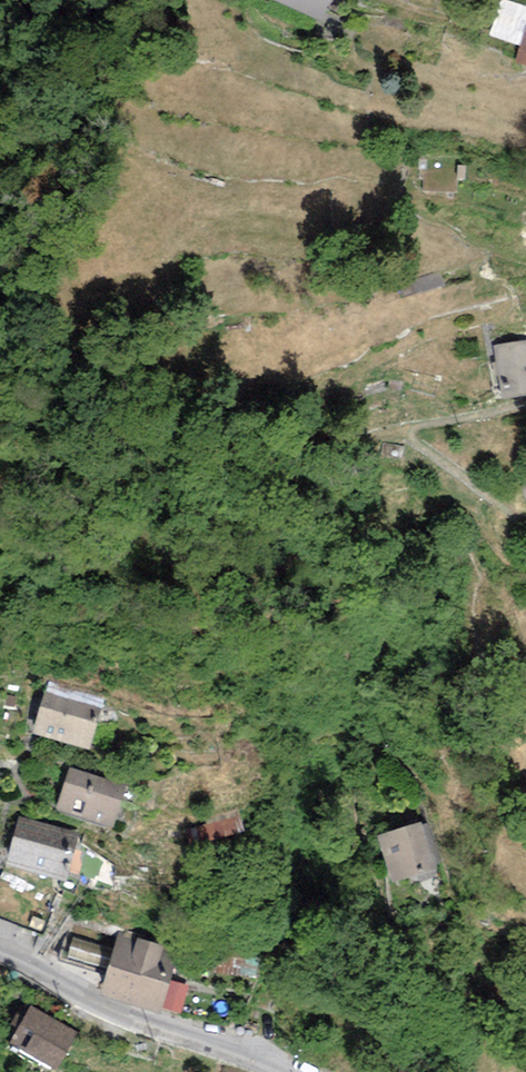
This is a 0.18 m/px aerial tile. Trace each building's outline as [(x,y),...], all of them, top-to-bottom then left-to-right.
[(320,22),(331,0),(273,0),(320,22)] [(508,0),(501,0),(489,36),(520,46),(525,28),(525,6),(508,0)] [(520,46),(515,63),(525,66),(525,28),(520,46)] [(409,297),(444,286),(439,271),(404,283),(409,297)] [(504,400),(525,396),(525,340),(494,345),(504,400)] [(45,689),(32,732),(89,750),(102,706),(45,689)] [(125,785),(69,767),(55,810),(112,828),(125,785)] [(237,815),(198,829),(205,850),(244,837),(237,815)] [(64,882),(76,832),(17,818),(5,868),(64,882)] [(421,822),(377,836),(391,884),(435,871),(421,822)] [(108,970),(99,995),(160,1015),(162,1008),(171,981),(173,974),(156,968),(164,946),(120,932),(114,950),(108,970)] [(108,970),(114,950),(73,938),(67,958),(108,970)] [(258,958),(217,953),(214,974),(256,978),(258,958)] [(190,987),(171,981),(162,1008),(181,1014),(190,987)] [(29,1006),(23,1018),(17,1028),(8,1046),(57,1071),(78,1033),(29,1006)] [(10,1024),(17,1028),(23,1018),(15,1014),(10,1024)]
